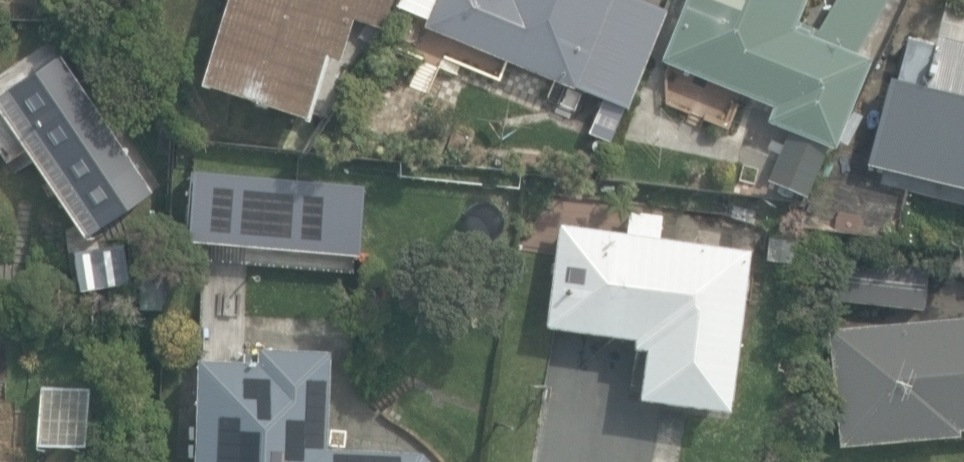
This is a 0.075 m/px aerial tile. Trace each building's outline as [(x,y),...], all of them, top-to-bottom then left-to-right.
[(305,119),(326,57),(338,60),(352,17),(386,28),(395,0),(226,0),(198,85),(305,119)] [(615,130),(664,12),(634,0),(436,0),(425,27),(605,101),(596,122),(615,130)] [(655,62),(769,108),(760,129),(799,145),(783,184),(810,194),(865,57),(860,55),(883,0),(826,0),(814,29),(789,19),(797,0),(680,0),(655,62)] [(936,36),(934,45),(907,38),(895,81),(888,79),(866,164),(897,171),(893,187),(963,205),(963,43),(936,36)] [(58,56),(0,96),(0,118),(40,176),(53,167),(78,203),(100,188),(115,210),(148,188),(58,56)] [(357,176),(186,162),(180,235),(351,249),(357,176)] [(633,388),(720,400),(742,242),(649,228),(653,205),(628,202),(625,224),(555,215),(541,315),(628,327),(627,337),(640,339),(633,388)] [(834,299),(921,310),(927,265),(840,254),(834,299)] [(837,438),(952,428),(952,422),(963,421),(963,313),(826,326),(837,438)] [(327,353),(248,351),(248,360),(194,359),(190,461),(426,461),(418,454),(325,450),(327,353)] [(37,447),(87,450),(90,386),(40,384),(37,447)]
